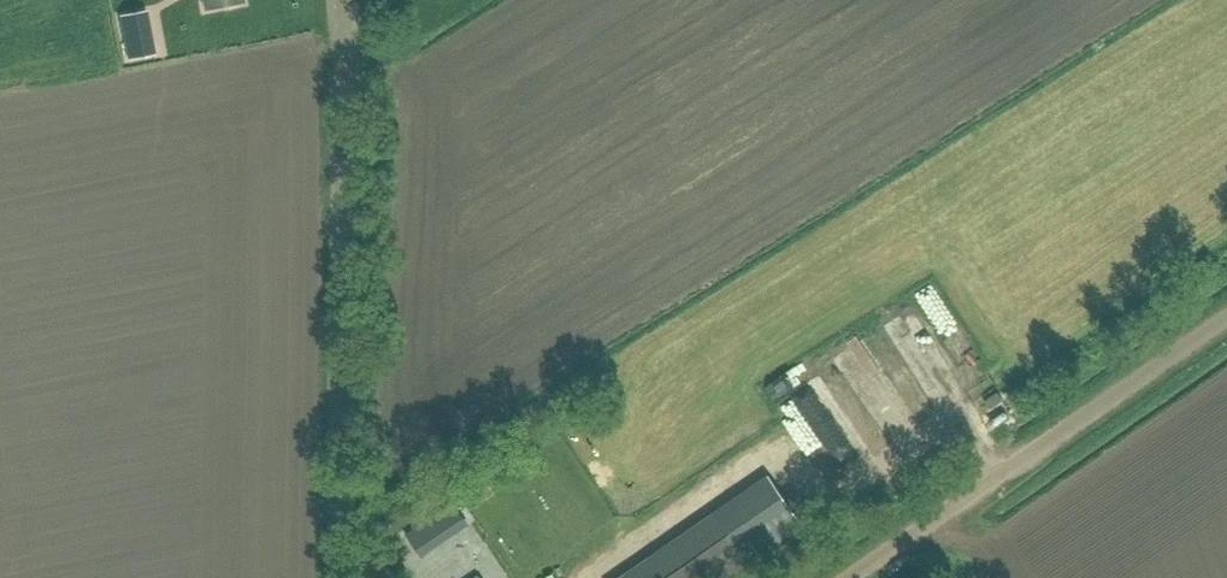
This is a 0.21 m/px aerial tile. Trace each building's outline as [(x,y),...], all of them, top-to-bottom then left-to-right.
[(206,11),(244,4),(243,0),(204,0),(206,11)] [(147,12),(120,17),(122,33),(149,28),(147,12)] [(801,416),(815,435),(873,391),(859,372),(801,416)] [(715,514),(624,577),(734,577),(751,566),(715,514)]
